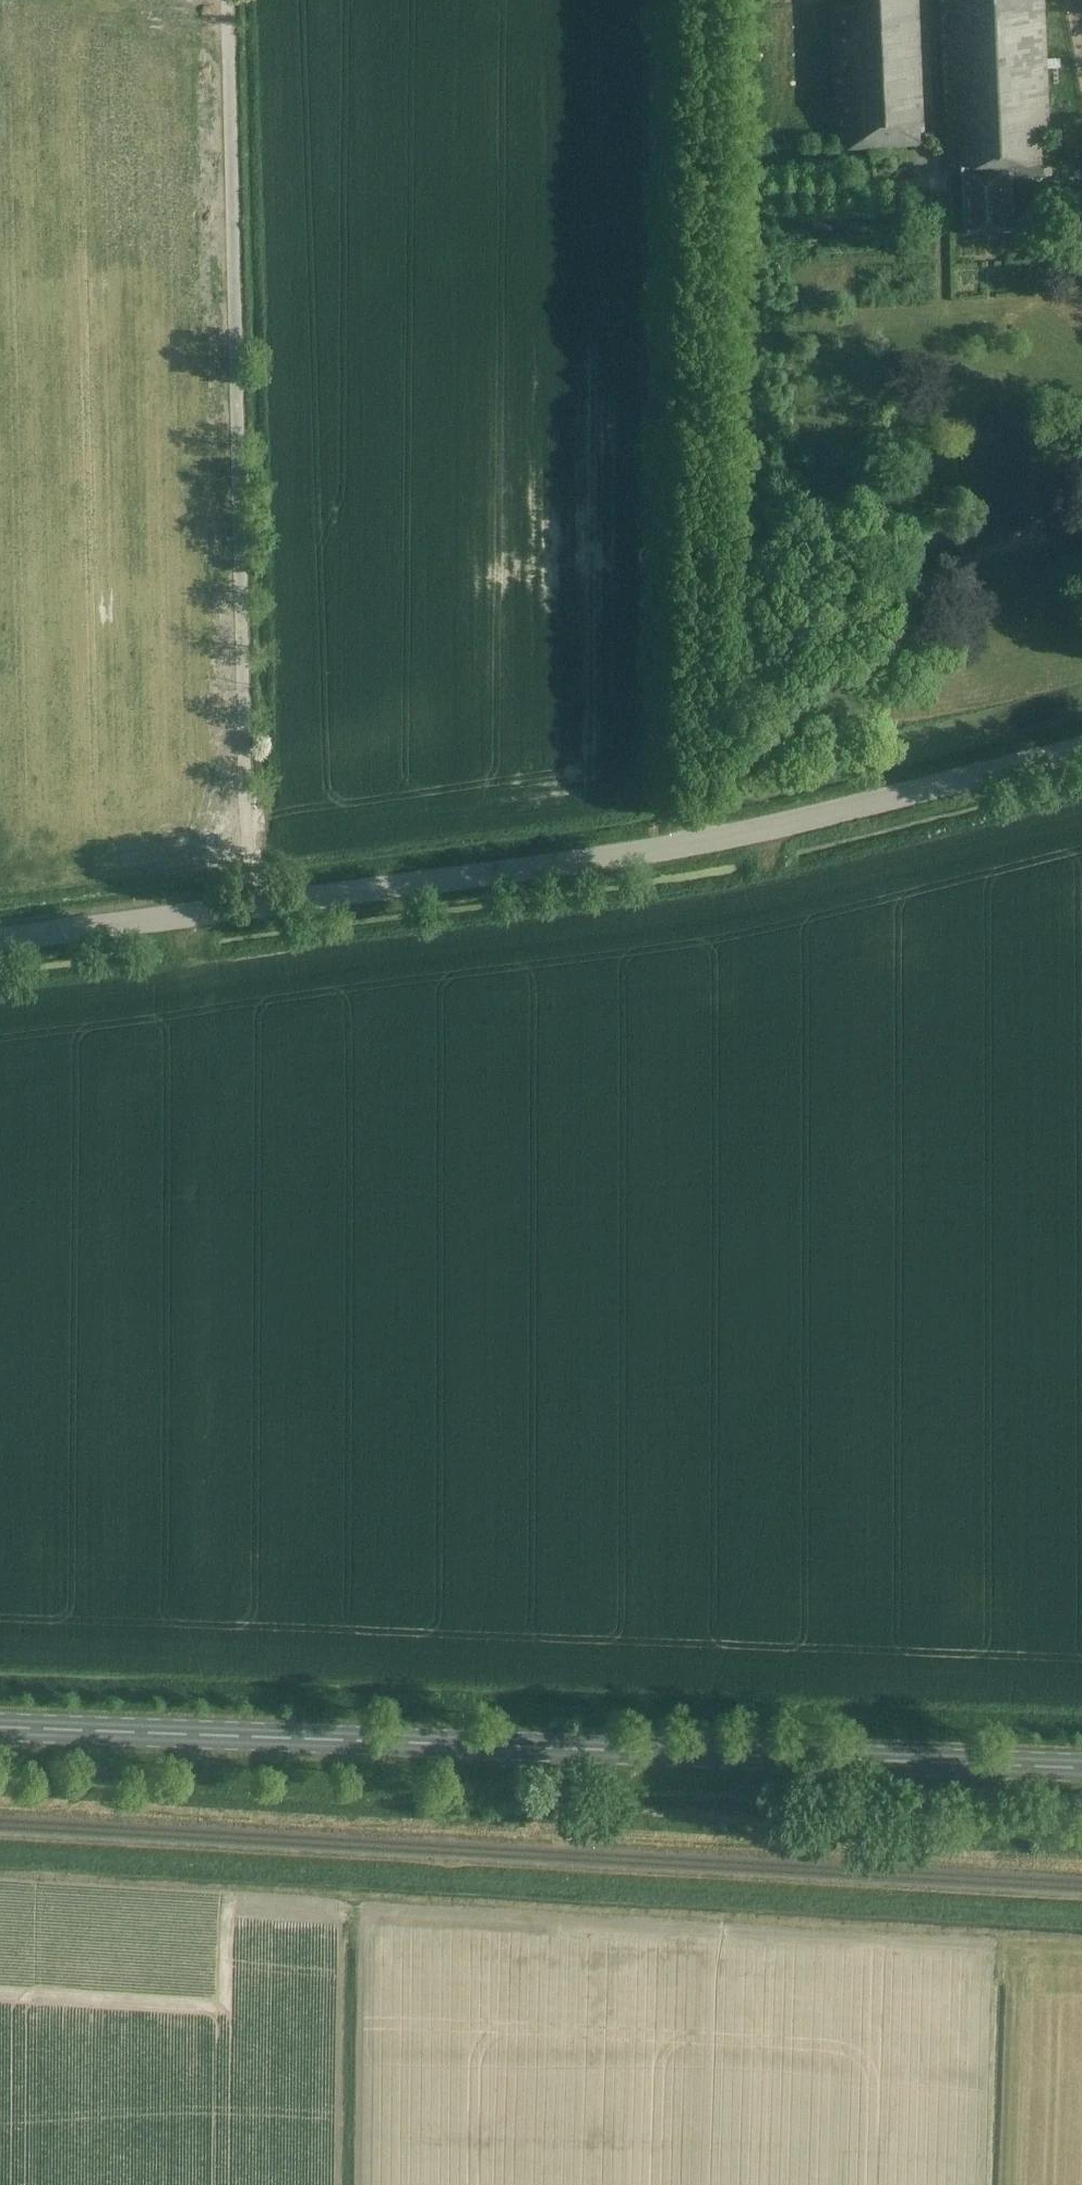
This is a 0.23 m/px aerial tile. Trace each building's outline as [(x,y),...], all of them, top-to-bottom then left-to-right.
[(832,0),(837,144),(933,140),(928,0),(840,0),(832,0)] [(1045,0),(942,0),(948,164),(962,164),(965,230),(1015,227),(1013,175),(1053,174),(1045,0)] [(1081,160),(1081,144),(1065,145),(1066,160),(1081,160)]
